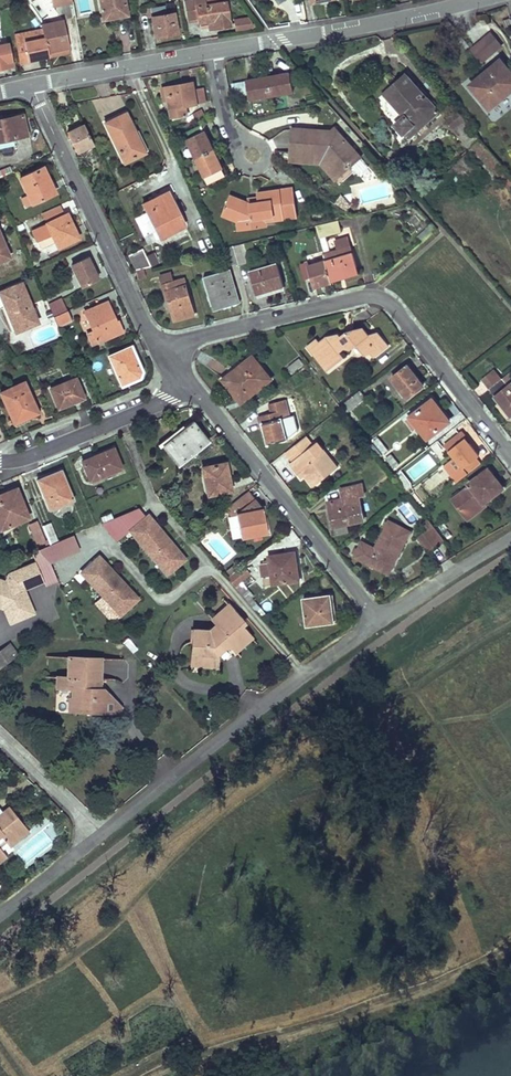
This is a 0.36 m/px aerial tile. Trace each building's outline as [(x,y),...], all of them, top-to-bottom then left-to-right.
[(102,17),(113,15),(113,18),(126,15),(124,0),(99,0),(102,17)] [(185,1),(188,20),(197,18),(199,26),(208,24),(209,27),(227,24),(223,1),(222,0),(191,0),(185,1)] [(164,6),(150,9),(156,37),(177,33),(173,13),(166,14),(164,6)] [(49,52),(68,48),(62,20),(41,25),(42,28),(44,37),(45,37),(48,52),(49,52)] [(42,28),(14,35),(17,45),(21,64),(28,62),(28,61),(49,56),(49,52),(48,52),(45,37),(44,37),(42,28)] [(501,45),(491,33),(483,39),(494,51),(501,45)] [(494,51),(483,39),(471,49),(481,62),(494,51)] [(0,46),(0,68),(12,65),(8,45),(0,46)] [(501,57),(466,86),(488,112),(510,93),(510,69),(501,57)] [(280,74),(256,79),(256,81),(247,83),(249,100),(293,93),(290,76),(280,77),(280,74)] [(439,112),(405,74),(396,82),(400,87),(388,98),(404,116),(395,124),(404,134),(425,115),(429,120),(439,112)] [(400,87),(396,82),(384,93),(388,98),(400,87)] [(194,83),(166,88),(168,101),(172,119),(187,117),(186,107),(197,105),(194,83)] [(463,120),(456,112),(447,119),(454,127),(463,120)] [(125,113),(105,124),(123,163),(145,153),(125,113)] [(0,120),(0,141),(27,136),(23,115),(0,120)] [(429,120),(425,115),(404,134),(408,139),(429,120)] [(202,125),(184,133),(196,159),(208,184),(226,176),(202,125)] [(76,153),(93,145),(84,126),(68,133),(76,153)] [(335,130),(332,132),(326,138),(321,138),(317,131),(293,129),(291,158),(303,159),(304,156),(325,158),(341,176),(361,158),(335,130)] [(303,159),(291,158),(291,162),(322,165),(336,180),(341,176),(325,158),(304,156),(303,159)] [(42,168),(20,179),(32,204),(54,194),(42,168)] [(222,215),(238,222),(248,221),(249,230),(267,228),(265,218),(283,215),(284,220),(298,217),(293,189),(256,195),(257,203),(249,204),(229,196),(222,215)] [(168,192),(142,205),(147,213),(155,232),(159,239),(184,226),(168,192)] [(342,196),(336,205),(346,212),(350,206),(342,196)] [(59,206),(42,214),(47,225),(31,232),(38,247),(43,249),(58,249),(79,239),(71,223),(68,224),(65,216),(59,206)] [(155,232),(147,213),(136,218),(145,237),(155,232)] [(248,221),(238,222),(239,231),(249,230),(248,221)] [(316,226),(326,261),(331,276),(342,273),(343,278),(360,273),(349,237),(337,240),(340,250),(331,253),(326,237),(341,233),(338,221),(316,226)] [(417,238),(421,243),(437,229),(432,224),(417,238)] [(10,259),(0,235),(0,262),(10,259)] [(244,243),(233,246),(237,263),(238,266),(250,263),(244,243)] [(233,246),(223,248),(228,266),(237,263),(233,246)] [(129,256),(136,270),(150,267),(142,250),(129,256)] [(87,258),(72,266),(81,286),(97,279),(87,258)] [(312,277),(314,284),(323,282),(323,285),(333,283),(332,281),(331,276),(326,261),(309,266),(308,263),(300,265),(304,279),(312,277)] [(250,271),(255,288),(282,281),(277,264),(250,271)] [(143,269),(136,271),(139,280),(145,278),(143,269)] [(230,269),(203,277),(213,311),(240,303),(230,269)] [(159,276),(161,284),(173,281),(171,273),(159,276)] [(173,281),(161,284),(166,301),(170,300),(172,309),(175,320),(194,314),(184,278),(173,281)] [(282,281),(255,288),(257,295),(283,287),(282,281)] [(22,283),(2,292),(7,306),(5,307),(15,333),(38,323),(22,283)] [(108,303),(85,312),(93,331),(88,334),(93,345),(124,332),(118,320),(116,321),(108,303)] [(68,311),(53,318),(58,328),(72,321),(68,311)] [(317,339),(307,346),(327,371),(344,358),(340,352),(344,349),(349,350),(356,345),(365,356),(371,354),(373,358),(388,347),(377,332),(368,335),(363,328),(347,332),(340,336),(338,334),(327,337),(319,342),(317,339)] [(130,347),(109,356),(121,385),(139,377),(141,372),(130,347)] [(253,357),(224,380),(241,403),(270,379),(253,357)] [(299,359),(290,366),(295,371),(303,365),(299,359)] [(407,366),(392,378),(408,398),(423,386),(407,366)] [(485,382),(490,389),(503,379),(498,373),(485,382)] [(76,378),(50,389),(58,408),(84,398),(76,378)] [(510,416),(510,382),(507,385),(503,379),(490,389),(495,396),(497,394),(503,401),(500,403),(510,416)] [(0,393),(0,394),(12,420),(26,413),(28,417),(38,413),(23,382),(0,393)] [(497,394),(495,396),(500,403),(503,401),(497,394)] [(354,396),(341,406),(346,413),(359,403),(354,396)] [(286,440),(282,421),(280,415),(288,413),(285,400),(270,404),(272,413),(261,416),(268,445),(286,440)] [(428,402),(407,419),(416,430),(419,427),(428,438),(450,421),(436,403),(432,406),(428,402)] [(26,413),(12,420),(14,424),(28,417),(26,413)] [(193,422),(186,428),(201,447),(208,441),(193,422)] [(186,428),(169,441),(184,460),(201,447),(186,428)] [(446,445),(452,453),(461,465),(463,467),(478,456),(460,433),(446,445)] [(299,475),(301,474),(303,473),(306,476),(314,486),(338,468),(332,459),(326,463),(321,456),(324,449),(318,442),(314,445),(306,435),(286,451),(294,461),(290,463),(299,475)] [(378,438),(374,441),(384,454),(388,451),(378,438)] [(169,441),(163,445),(178,464),(184,460),(169,441)] [(113,448),(81,461),(90,481),(121,468),(113,448)] [(452,453),(448,456),(458,468),(461,465),(452,453)] [(391,455),(386,458),(395,468),(399,465),(391,455)] [(203,467),(208,495),(231,491),(226,463),(203,467)] [(453,500),(465,515),(483,501),(484,503),(504,489),(488,468),(469,484),(470,486),(453,500)] [(61,470),(42,477),(51,497),(45,499),(50,510),(73,500),(61,470)] [(402,473),(397,476),(403,483),(407,480),(402,473)] [(42,477),(37,479),(45,499),(51,497),(42,477)] [(328,502),(333,527),(363,521),(359,497),(364,496),(362,485),(340,489),(342,499),(328,502)] [(0,495),(0,501),(1,504),(0,505),(0,528),(0,529),(28,518),(16,489),(0,495)] [(254,500),(247,491),(244,494),(251,502),(254,500)] [(421,493),(417,496),(423,503),(427,501),(421,493)] [(251,502),(244,494),(225,509),(231,515),(236,514),(241,537),(266,532),(262,509),(261,509),(254,500),(251,502)] [(483,501),(465,515),(469,520),(487,506),(484,503),(483,501)] [(130,531),(161,567),(169,559),(176,567),(185,559),(148,515),(130,531)] [(429,529),(419,537),(429,551),(444,540),(428,520),(424,523),(429,529)] [(36,522),(29,525),(36,543),(44,540),(36,522)] [(355,557),(378,568),(380,564),(390,569),(410,532),(389,522),(375,549),(362,543),(355,557)] [(50,523),(42,526),(49,544),(58,540),(50,523)] [(200,531),(193,537),(198,542),(205,537),(200,531)] [(70,540),(46,551),(51,562),(75,552),(70,540)] [(269,563),(261,564),(263,577),(271,576),(273,585),(298,581),(295,558),(288,559),(287,553),(268,556),(269,563)] [(82,574),(114,608),(123,600),(130,607),(138,599),(99,557),(82,574)] [(169,559),(161,567),(167,574),(176,567),(169,559)] [(0,579),(0,602),(9,606),(16,622),(36,614),(26,590),(45,582),(36,562),(8,573),(5,579),(2,578),(0,579)] [(380,564),(378,568),(388,573),(390,569),(380,564)] [(242,566),(227,578),(234,586),(250,575),(242,566)] [(327,595),(303,599),(307,626),(335,622),(333,610),(329,611),(327,595)] [(123,600),(114,608),(121,615),(130,607),(123,600)] [(0,608),(5,610),(10,624),(16,622),(9,606),(0,602),(0,608)] [(194,629),(192,650),(203,651),(202,665),(216,666),(217,655),(224,648),(234,649),(236,652),(236,651),(252,638),(242,626),(245,624),(228,604),(211,618),(216,624),(208,631),(194,629)] [(0,648),(0,667),(19,655),(10,642),(0,648)] [(203,651),(192,650),(191,664),(202,665),(203,651)] [(104,688),(100,688),(94,688),(95,678),(101,678),(102,658),(68,657),(67,676),(56,676),(56,688),(67,688),(68,684),(72,684),(71,689),(71,699),(68,699),(68,710),(102,712),(104,688)] [(121,707),(104,688),(102,712),(120,713),(121,707)] [(5,838),(6,840),(23,827),(8,808),(3,813),(0,809),(0,842),(5,838)] [(0,853),(0,861),(10,853),(11,845),(28,832),(23,827),(6,840),(5,838),(0,842),(0,851),(1,852),(0,853)]
